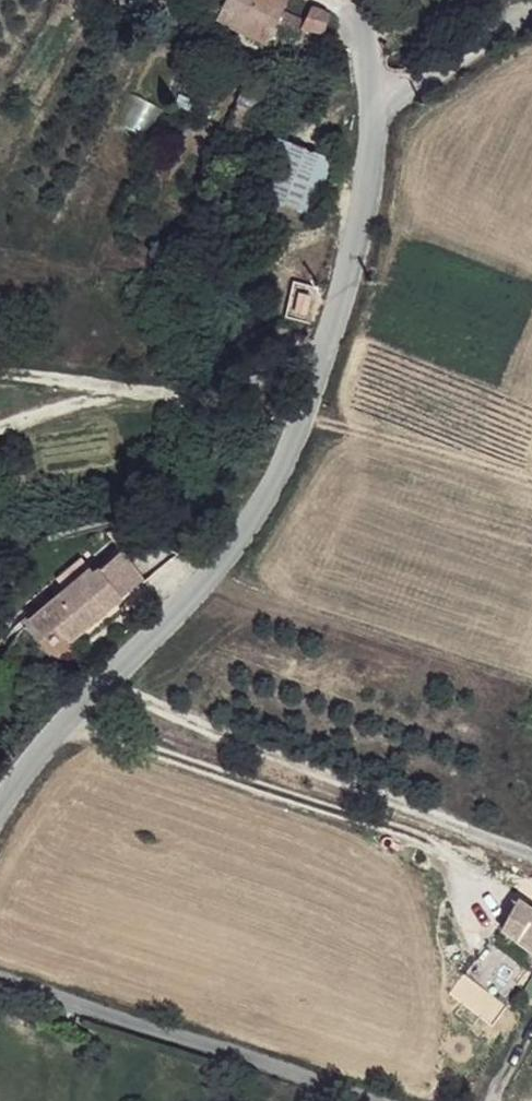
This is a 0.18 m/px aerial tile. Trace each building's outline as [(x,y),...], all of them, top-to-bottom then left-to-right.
[(216,18),(268,42),(275,27),(298,36),(307,20),(324,26),(330,13),(313,5),(307,16),(287,6),(290,0),(225,0),(216,18)] [(415,0),(405,0),(420,8),(421,3),(415,0)] [(250,74),(224,126),(246,135),(268,90),(255,84),(258,79),(250,74)] [(311,212),(333,154),(275,131),(252,189),(311,212)] [(310,279),(322,280),(324,266),(312,265),(310,279)] [(8,481),(17,481),(17,472),(8,473),(8,481)] [(115,566),(94,581),(111,603),(133,585),(115,566)] [(85,574),(37,614),(49,628),(64,644),(111,603),(94,581),(85,574)] [(27,623),(37,638),(49,628),(37,614),(27,623)] [(49,628),(37,638),(52,654),(64,644),(49,628)] [(505,943),(531,960),(531,922),(520,916),(505,943)]
